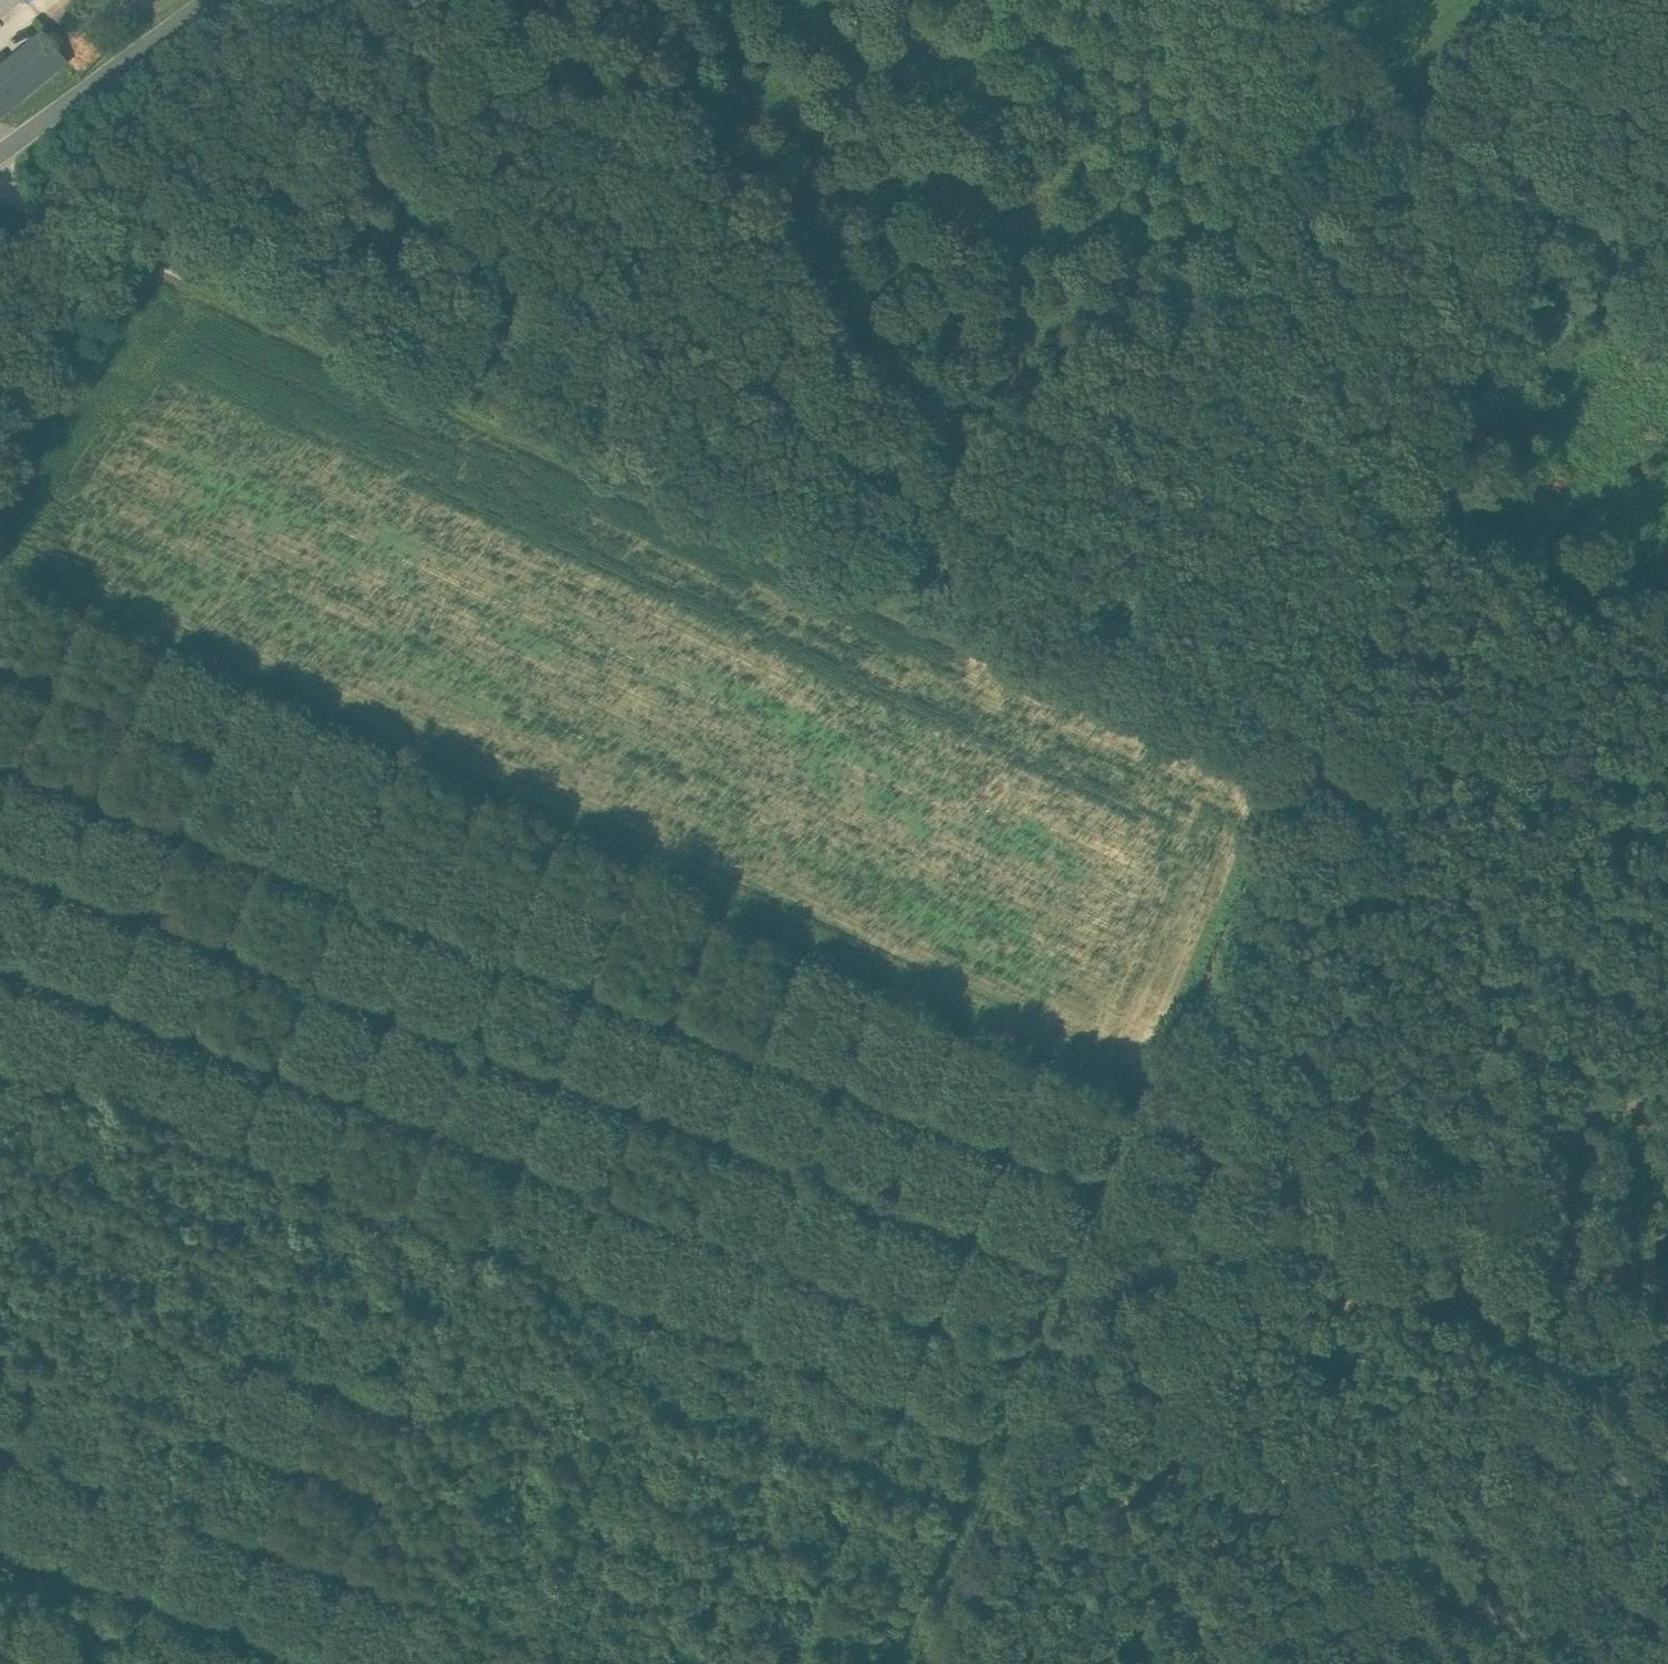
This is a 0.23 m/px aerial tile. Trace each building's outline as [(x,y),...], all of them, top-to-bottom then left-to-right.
[(19,0),(0,0),(0,16),(19,0)] [(70,58),(41,25),(0,61),(0,75),(22,100),(70,58)]
